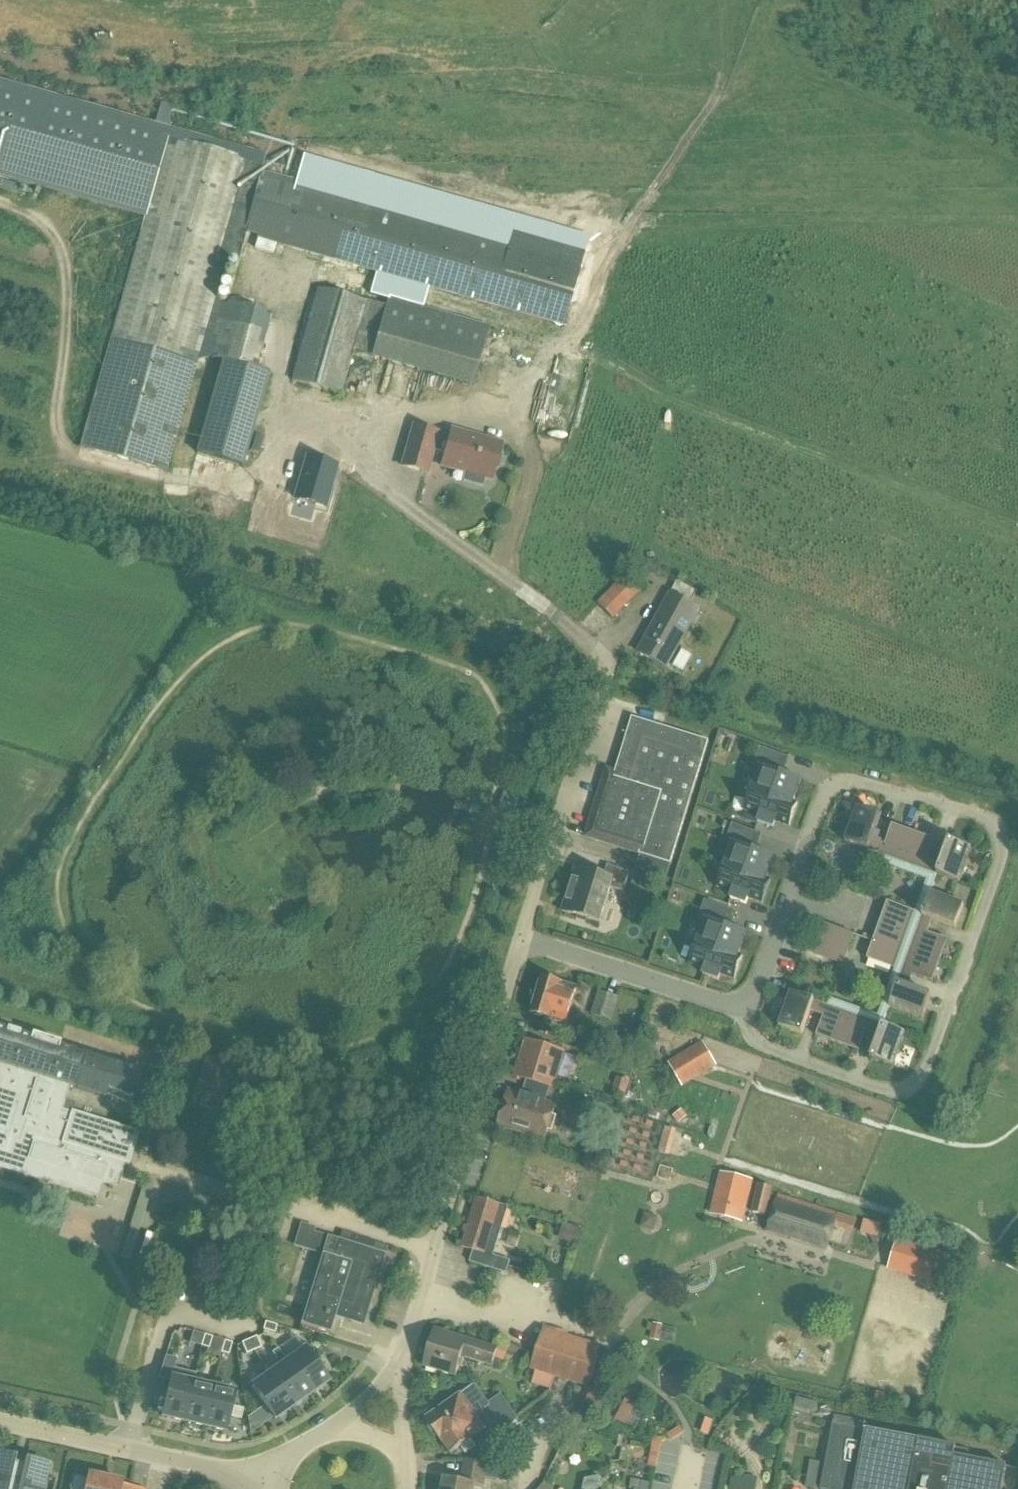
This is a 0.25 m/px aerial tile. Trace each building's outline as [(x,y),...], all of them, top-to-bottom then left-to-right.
[(172,128),(167,126),(155,123),(0,80),(0,176),(143,217),(147,218),(172,128)] [(86,434),(82,447),(156,468),(166,436),(175,439),(198,357),(219,362),(255,372),(256,370),(270,319),(214,304),(248,179),(260,183),(262,176),(258,175),(261,166),(262,159),(264,155),(265,155),(265,154),(172,128),(147,218),(112,339),(86,434)] [(258,241),(561,323),(581,255),(276,169),(273,178),(263,175),(246,234),(258,238),(258,241)] [(308,326),(293,381),(340,396),(351,357),(371,362),(372,358),(386,308),(367,302),(366,303),(319,290),(308,326)] [(256,370),(255,372),(219,362),(194,452),(243,466),(269,373),(256,370)] [(413,426),(402,466),(427,473),(434,449),(445,453),(441,466),(465,473),(463,481),(482,487),(484,479),(491,481),(494,471),(497,469),(500,457),(499,454),(502,444),(452,430),(448,444),(436,440),(438,433),(413,426)] [(324,507),(336,466),(307,458),(295,499),(324,507)] [(597,605),(614,621),(641,592),(625,577),(597,605)] [(639,654),(668,669),(699,611),(669,596),(639,654)] [(735,752),(743,730),(727,725),(720,747),(735,752)] [(613,782),(604,779),(585,838),(616,848),(619,838),(643,845),(640,855),(671,865),(705,757),(628,734),(613,782)] [(789,759),(760,748),(754,766),(759,768),(744,811),(760,816),(758,822),(773,828),(775,822),(790,827),(798,804),(794,802),(802,780),(783,774),(789,759)] [(867,809),(885,806),(884,797),(866,799),(867,809)] [(858,810),(846,843),(882,856),(879,864),(927,881),(916,913),(888,903),(867,960),(892,969),(875,1015),(830,999),(828,1007),(792,994),(780,1028),(804,1036),(812,1014),(825,1018),(818,1038),(861,1053),(868,1033),(881,1038),(873,1061),(896,1069),(907,1035),(885,1028),(892,1009),(925,1021),(933,998),(910,990),(914,977),(934,984),(949,941),(929,934),(933,921),(957,929),(965,906),(932,895),(938,876),(960,884),(972,850),(949,842),(941,866),(928,861),(935,841),(893,826),(886,846),(873,841),(881,818),(858,810)] [(761,835),(733,825),(726,842),(731,844),(716,887),(732,893),(730,898),(746,904),(748,898),(762,903),(770,880),(766,879),(774,857),(755,850),(761,835)] [(604,878),(576,869),(573,880),(574,881),(567,901),(566,901),(563,912),(601,924),(611,889),(625,893),(631,873),(608,866),(604,878)] [(733,911),(705,901),(699,919),(704,921),(689,963),(705,969),(703,975),(718,980),(720,975),(735,980),(743,956),(739,955),(747,933),(728,926),(733,911)] [(855,936),(817,922),(807,952),(844,966),(855,936)] [(531,1017),(567,1027),(579,989),(542,979),(531,1017)] [(619,999),(600,993),(592,1016),(611,1022),(619,999)] [(73,1109),(72,1110),(61,1107),(68,1083),(76,1085),(86,1051),(61,1043),(61,1041),(33,1032),(32,1034),(0,1024),(0,1166),(99,1196),(105,1180),(119,1184),(124,1171),(117,1169),(120,1159),(131,1162),(141,1130),(73,1109)] [(667,1065),(682,1090),(717,1068),(696,1034),(670,1049),(677,1060),(667,1065)] [(514,1078),(553,1091),(565,1054),(526,1042),(514,1078)] [(214,1100),(224,1103),(235,1067),(206,1059),(195,1094),(204,1097),(201,1107),(211,1110),(214,1100)] [(611,1094),(625,1099),(629,1084),(617,1079),(611,1094)] [(497,1127),(546,1143),(557,1107),(508,1092),(497,1127)] [(562,1124),(579,1129),(583,1116),(566,1111),(562,1124)] [(654,1143),(670,1148),(675,1128),(660,1124),(654,1143)] [(720,1173),(715,1193),(710,1215),(743,1223),(753,1182),(720,1173)] [(769,1229),(828,1247),(837,1216),(779,1198),(769,1229)] [(488,1201),(487,1204),(477,1201),(462,1250),(472,1253),(469,1262),(506,1274),(509,1266),(521,1270),(523,1263),(510,1259),(509,1261),(493,1256),(508,1208),(488,1201)] [(860,1215),(855,1229),(871,1235),(876,1221),(860,1215)] [(575,1223),(551,1221),(550,1237),(574,1239),(575,1223)] [(286,1246),(309,1255),(318,1230),(294,1222),(286,1246)] [(328,1237),(322,1255),(301,1325),(331,1334),(335,1319),(360,1326),(364,1313),(368,1314),(389,1247),(373,1242),(371,1251),(350,1244),(353,1235),(340,1231),(337,1240),(328,1237)] [(943,1260),(945,1254),(898,1240),(889,1269),(947,1287),(955,1264),(943,1260)] [(265,1322),(263,1330),(274,1333),(277,1326),(265,1322)] [(463,1358),(492,1367),(498,1349),(435,1330),(424,1367),(457,1378),(463,1358)] [(533,1373),(530,1383),(549,1390),(553,1380),(589,1391),(602,1348),(543,1331),(531,1372),(533,1373)] [(209,1349),(212,1337),(204,1335),(201,1346),(209,1349)] [(256,1336),(249,1340),(254,1351),(261,1348),(256,1336)] [(241,1343),(246,1354),(254,1351),(249,1340),(241,1343)] [(232,1343),(224,1341),(221,1352),(229,1355),(232,1343)] [(284,1358),(310,1395),(329,1381),(303,1345),(284,1358)] [(184,1422),(195,1373),(174,1369),(177,1358),(165,1356),(158,1379),(170,1381),(161,1417),(184,1422)] [(286,1362),(270,1374),(293,1407),(310,1395),(284,1358),(283,1359),(286,1362)] [(204,1426),(213,1388),(193,1383),(196,1374),(195,1373),(184,1422),(204,1426)] [(270,1374),(251,1387),(274,1420),(293,1407),(270,1374)] [(490,1424),(498,1435),(519,1421),(502,1395),(489,1404),(476,1386),(462,1396),(461,1396),(426,1420),(441,1442),(442,1441),(452,1455),(474,1440),(473,1438),(485,1430),(484,1428),(490,1424)] [(594,1404),(599,1389),(590,1386),(589,1391),(586,1401),(594,1404)] [(235,1393),(213,1388),(204,1426),(226,1432),(235,1393)] [(243,1411),(242,1425),(256,1425),(257,1412),(243,1411)] [(822,1488),(1003,1488),(1007,1467),(955,1457),(957,1449),(866,1430),(866,1432),(862,1431),(863,1423),(836,1418),(822,1488)] [(636,1449),(632,1448),(630,1459),(635,1461),(639,1461),(643,1462),(645,1450),(639,1450),(636,1449)] [(28,1462),(27,1466),(12,1463),(13,1458),(0,1455),(0,1488),(44,1488),(49,1466),(28,1462)] [(512,1470),(492,1466),(488,1466),(467,1461),(462,1483),(447,1480),(445,1488),(474,1488),(481,1488),(483,1488),(486,1479),(509,1486),(512,1470)] [(723,1486),(737,1488),(750,1488),(752,1477),(726,1472),(723,1486)] [(576,1488),(592,1488),(594,1479),(580,1475),(576,1488)] [(122,1485),(123,1484),(89,1476),(88,1479),(76,1476),(73,1488),(130,1488),(131,1487),(122,1485)] [(649,1485),(649,1484),(631,1480),(629,1488),(648,1488),(649,1485)]
